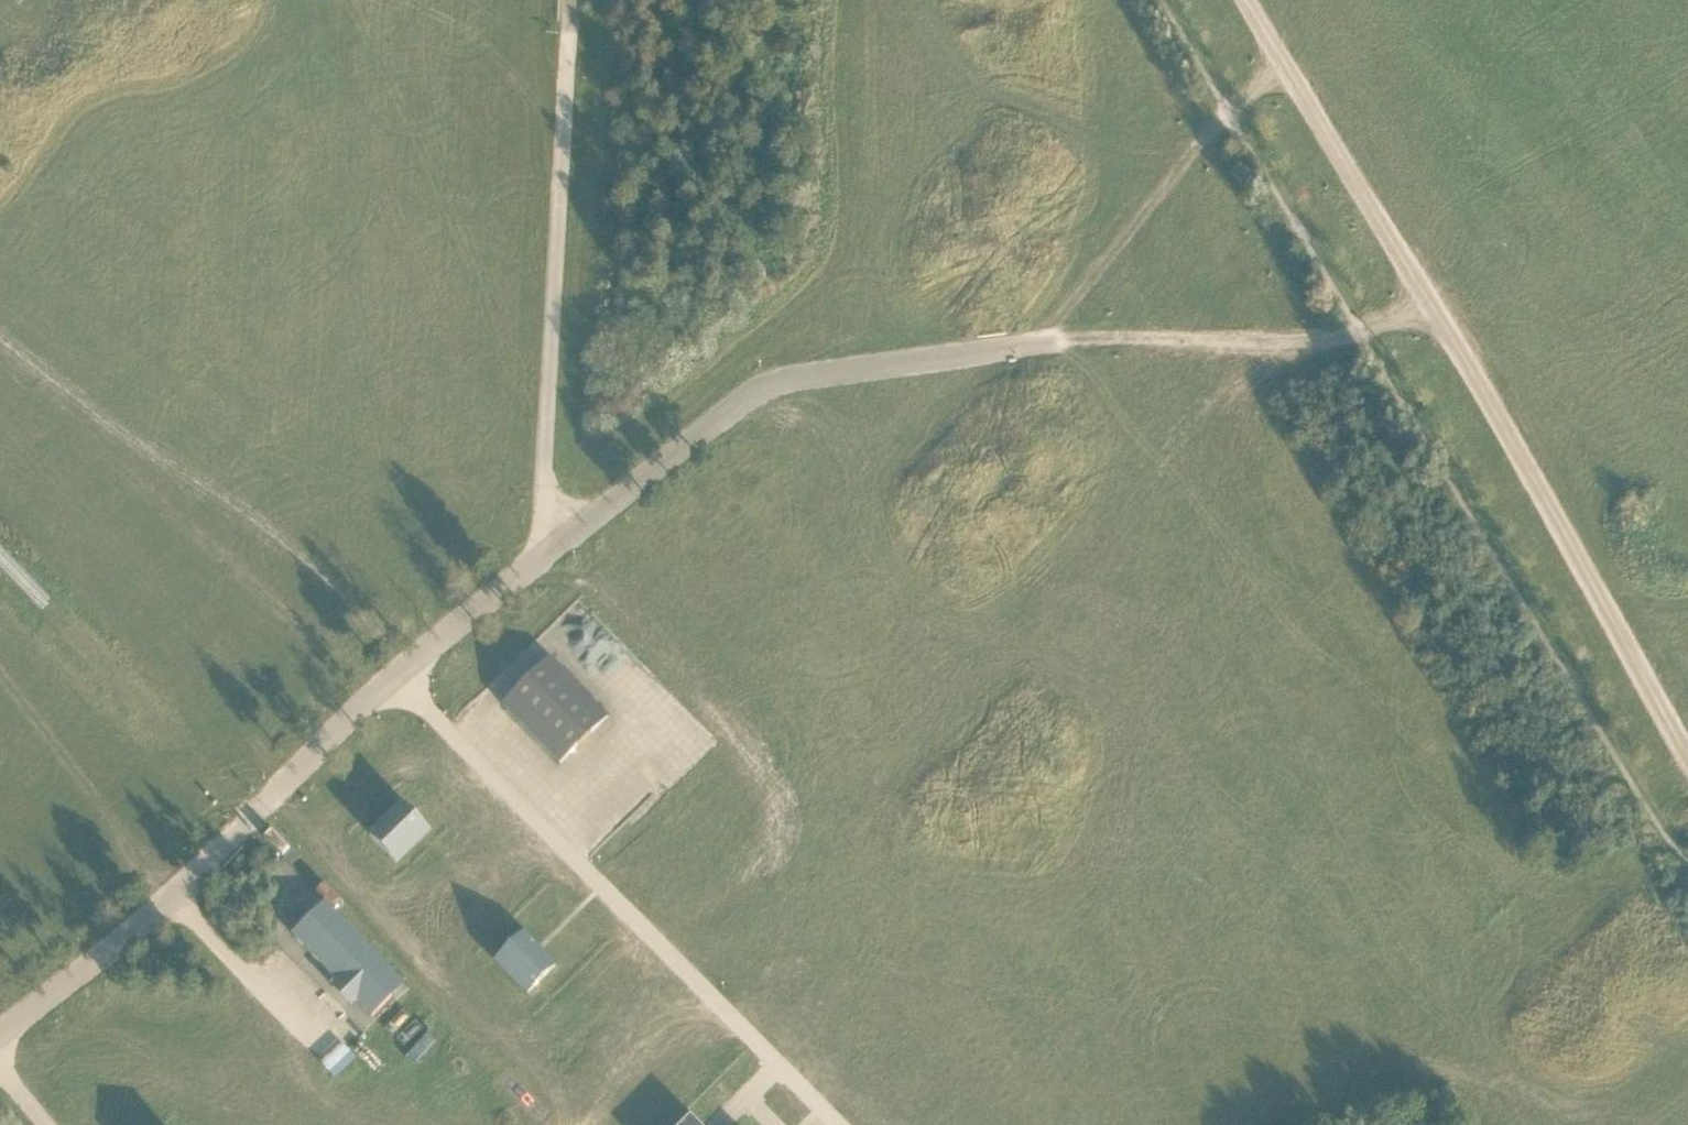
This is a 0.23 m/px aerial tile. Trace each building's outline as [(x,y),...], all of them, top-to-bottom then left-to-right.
[(609,716),(550,657),(501,705),(560,765),(609,716)] [(431,832),(401,800),(367,833),(397,865),(431,832)] [(405,984),(325,901),(291,934),(337,982),(331,987),(351,1007),(357,1002),(372,1017),(405,984)] [(525,932),(494,962),(527,995),(558,965),(525,932)] [(322,1062),(333,1077),(357,1059),(346,1045),(322,1062)] [(690,1116),(681,1124),(699,1124),(690,1116)]
